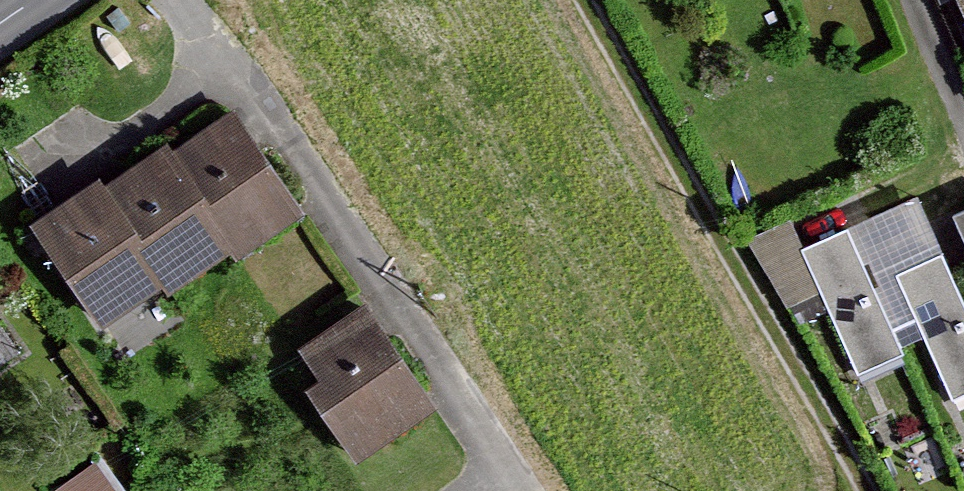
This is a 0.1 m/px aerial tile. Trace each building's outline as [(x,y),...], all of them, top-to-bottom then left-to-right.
[(100,185),(39,227),(102,319),(160,279),(167,290),(228,248),(234,257),(297,214),(233,122),(174,162),(167,152),(107,194),(100,185)] [(861,378),(910,357),(859,237),(810,258),(861,378)] [(946,261),(897,284),(954,405),(963,400),(963,300),(946,261)] [(365,315),(306,355),(327,385),(313,394),(357,458),(429,409),(365,315)] [(11,353),(0,337),(0,361),(11,353)]
